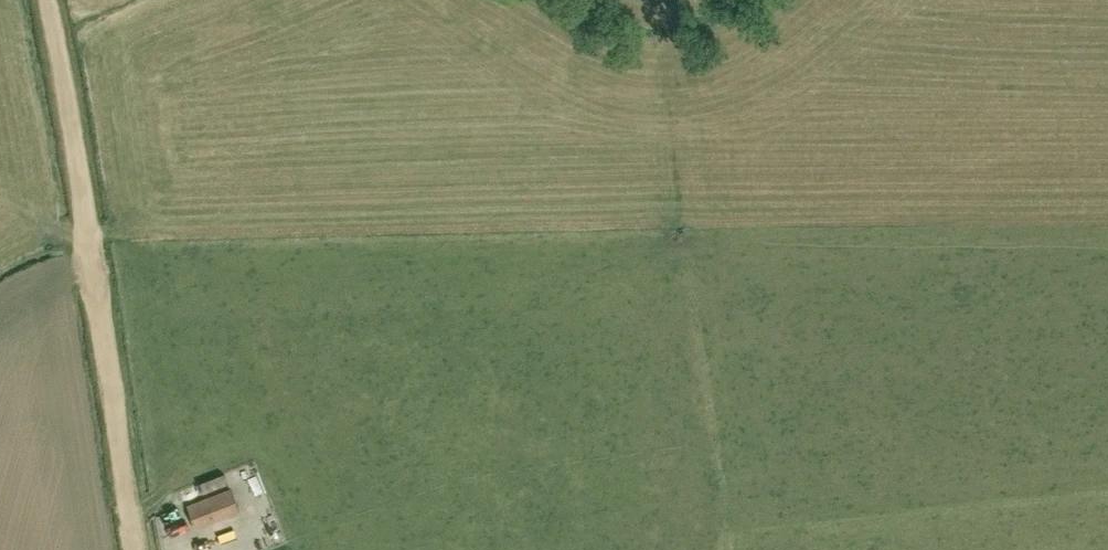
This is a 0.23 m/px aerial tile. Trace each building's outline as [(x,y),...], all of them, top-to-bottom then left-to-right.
[(188,505),(196,528),(239,512),(230,489),(188,505)]
